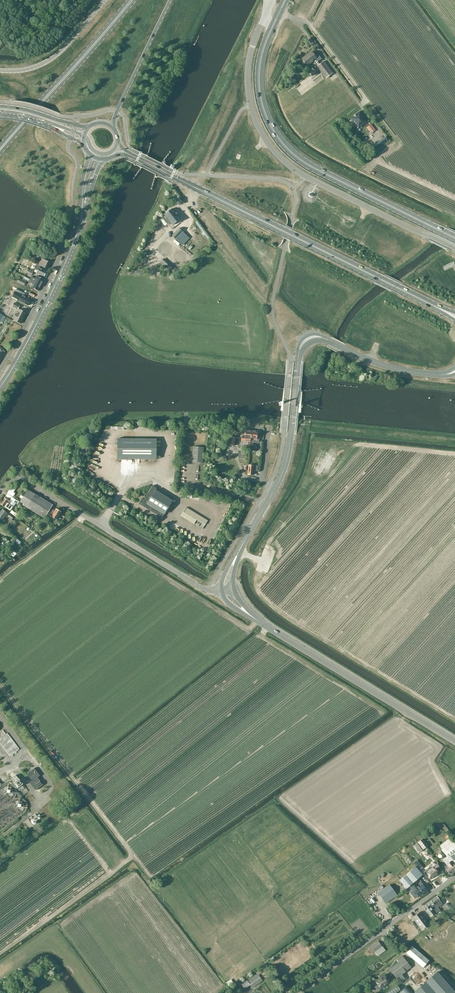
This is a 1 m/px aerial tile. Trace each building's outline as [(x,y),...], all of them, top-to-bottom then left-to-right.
[(314,62),(316,60),(318,62),(322,59),(318,54),(315,56),(311,51),(308,54),(302,59),(307,66),(314,62)] [(326,78),(333,73),(323,61),(317,66),(326,78)] [(360,126),(361,127),(367,122),(359,111),(350,118),(357,128),(360,126)] [(371,134),(375,130),(371,124),(366,128),(371,134)] [(172,209),(164,214),(171,223),(172,225),(180,219),(177,215),(175,212),(175,213),(172,209)] [(179,228),(172,235),(176,239),(183,232),(179,228)] [(41,258),(38,265),(47,270),(51,263),(41,258)] [(163,259),(159,263),(172,274),(175,271),(163,259)] [(36,264),(34,269),(37,270),(36,273),(44,277),(47,271),(42,269),(42,267),(39,266),(36,264)] [(31,276),(30,279),(41,285),(44,280),(37,276),(35,279),(31,276)] [(30,279),(28,282),(33,284),(31,287),(38,291),(41,285),(30,279)] [(30,297),(27,295),(16,290),(15,290),(12,297),(17,300),(28,306),(29,305),(30,305),(31,303),(31,302),(32,300),(31,300),(32,300),(29,298),(30,297)] [(15,316),(13,320),(21,323),(26,313),(19,309),(17,313),(16,313),(15,315),(15,316)] [(247,445),(250,445),(251,431),(245,430),(244,436),(241,436),(241,441),(244,441),(247,441),(247,445)] [(253,443),(259,443),(259,439),(256,439),(257,431),(251,431),(250,445),(252,445),(253,443)] [(156,439),(117,439),(117,458),(156,459),(156,439)] [(191,462),(199,463),(203,463),(204,447),(193,447),(191,462)] [(15,495),(17,492),(15,491),(19,485),(15,482),(9,491),(15,495)] [(152,485),(140,505),(161,518),(173,498),(169,496),(168,498),(155,490),(157,488),(152,485)] [(51,516),(54,511),(50,508),(53,505),(28,489),(20,502),(24,504),(23,505),(44,518),(47,514),(51,516)] [(6,496),(0,504),(10,511),(13,507),(9,504),(11,502),(10,501),(11,500),(6,496)] [(57,519),(61,512),(56,509),(54,511),(51,516),(57,519)] [(6,732),(5,734),(1,730),(0,731),(0,742),(9,754),(18,747),(6,732)] [(32,781),(30,783),(35,790),(43,784),(37,777),(40,776),(34,768),(27,774),(32,781)] [(15,783),(14,784),(17,788),(23,784),(16,775),(12,778),(15,783)] [(447,872),(450,876),(454,872),(454,868),(454,867),(454,866),(454,843),(450,837),(439,846),(447,856),(442,860),(448,867),(445,870),(447,872)] [(423,839),(418,843),(423,850),(428,846),(423,839)] [(437,864),(430,869),(429,868),(424,871),(424,873),(426,877),(428,877),(429,876),(431,879),(439,873),(437,870),(440,868),(437,864)] [(422,874),(415,866),(399,880),(406,888),(422,874)] [(415,892),(416,891),(419,895),(426,890),(422,885),(423,884),(421,882),(417,885),(415,882),(411,886),(415,892)] [(384,888),(378,893),(384,901),(395,892),(389,884),(384,888)] [(436,909),(442,904),(437,896),(430,901),(436,909)] [(432,912),(436,909),(430,901),(423,906),(430,916),(434,914),(432,912)] [(420,912),(415,915),(412,918),(421,930),(429,924),(420,912)] [(378,956),(385,950),(378,941),(371,947),(375,952),(378,956)] [(423,968),(429,960),(412,946),(406,953),(423,968)] [(402,974),(411,967),(402,956),(397,960),(398,962),(389,969),(400,983),(405,979),(402,974)] [(260,969),(256,972),(258,974),(248,981),(247,980),(241,985),(245,989),(250,985),(252,988),(262,980),(258,975),(262,972),(260,969)] [(438,971),(415,991),(417,992),(454,992),(454,991),(438,971)] [(384,975),(376,981),(381,988),(389,983),(384,975)]
